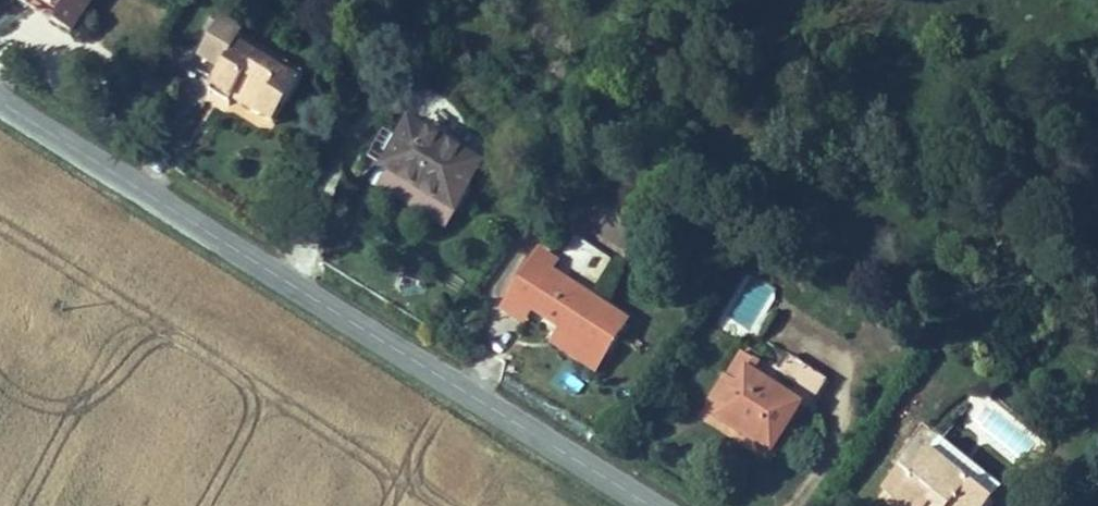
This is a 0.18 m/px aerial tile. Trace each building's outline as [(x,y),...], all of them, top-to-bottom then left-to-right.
[(37,2),(26,19),(48,32),(69,0),(34,0),(37,2)] [(282,73),(264,61),(257,72),(214,41),(221,32),(203,20),(166,75),(180,86),(168,104),(213,135),(243,90),(260,102),(282,73)] [(221,32),(214,41),(257,72),(264,61),(221,32)] [(243,90),(213,135),(230,147),(260,102),(243,90)] [(448,175),(375,131),(351,174),(393,200),(423,218),(448,175)] [(507,290),(502,301),(541,325),(538,333),(577,356),(593,328),(568,313),(578,299),(524,266),(532,250),(508,237),(488,279),(507,290)] [(488,279),(479,300),(497,310),(502,301),(507,290),(488,279)] [(578,299),(568,313),(593,328),(601,313),(578,299)] [(710,375),(692,406),(716,420),(744,437),(774,387),(783,393),(804,359),(762,333),(741,368),(721,355),(725,348),(711,339),(694,366),(710,375)] [(916,413),(891,452),(878,443),(860,472),(898,497),(905,488),(932,505),(952,505),(981,458),(916,413)]
